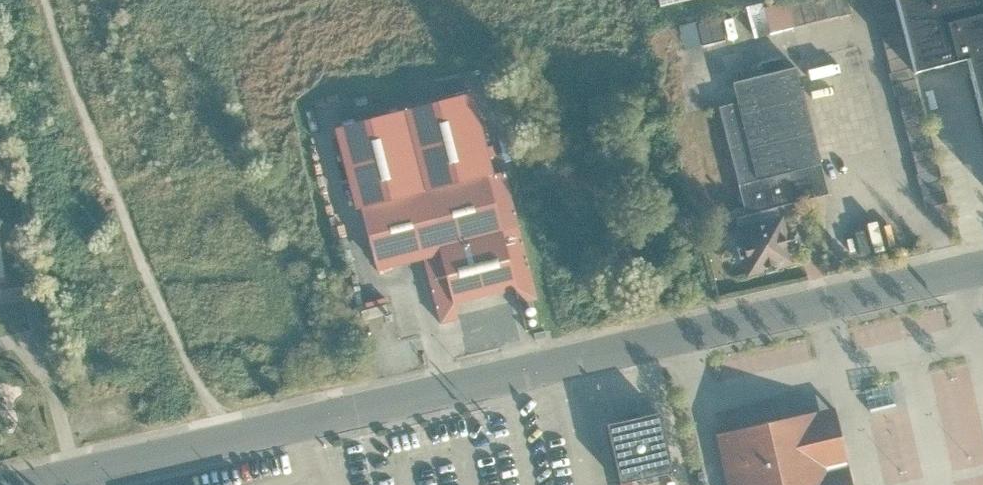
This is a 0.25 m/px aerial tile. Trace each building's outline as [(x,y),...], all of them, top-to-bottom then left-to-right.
[(699,0),(659,0),(661,9),(699,0)] [(787,5),(793,27),(849,12),(846,0),(808,0),(787,5)] [(912,73),(893,0),(871,0),(925,207),(946,202),(912,73)] [(912,73),(964,59),(982,132),(982,0),(893,0),(912,73)] [(787,5),(786,1),(746,12),(752,37),(793,27),(787,5)] [(719,19),(696,24),(701,46),(724,41),(719,19)] [(692,22),(677,25),(683,50),(698,46),(692,22)] [(721,110),(746,212),(827,192),(797,69),(734,85),(739,105),(721,110)] [(443,323),(532,300),(479,93),(342,128),(380,272),(426,262),(443,323)] [(794,266),(783,217),(735,228),(746,277),(794,266)] [(726,484),(855,484),(837,405),(714,433),(726,484)] [(610,426),(622,484),(635,484),(677,477),(664,415),(610,426)]
